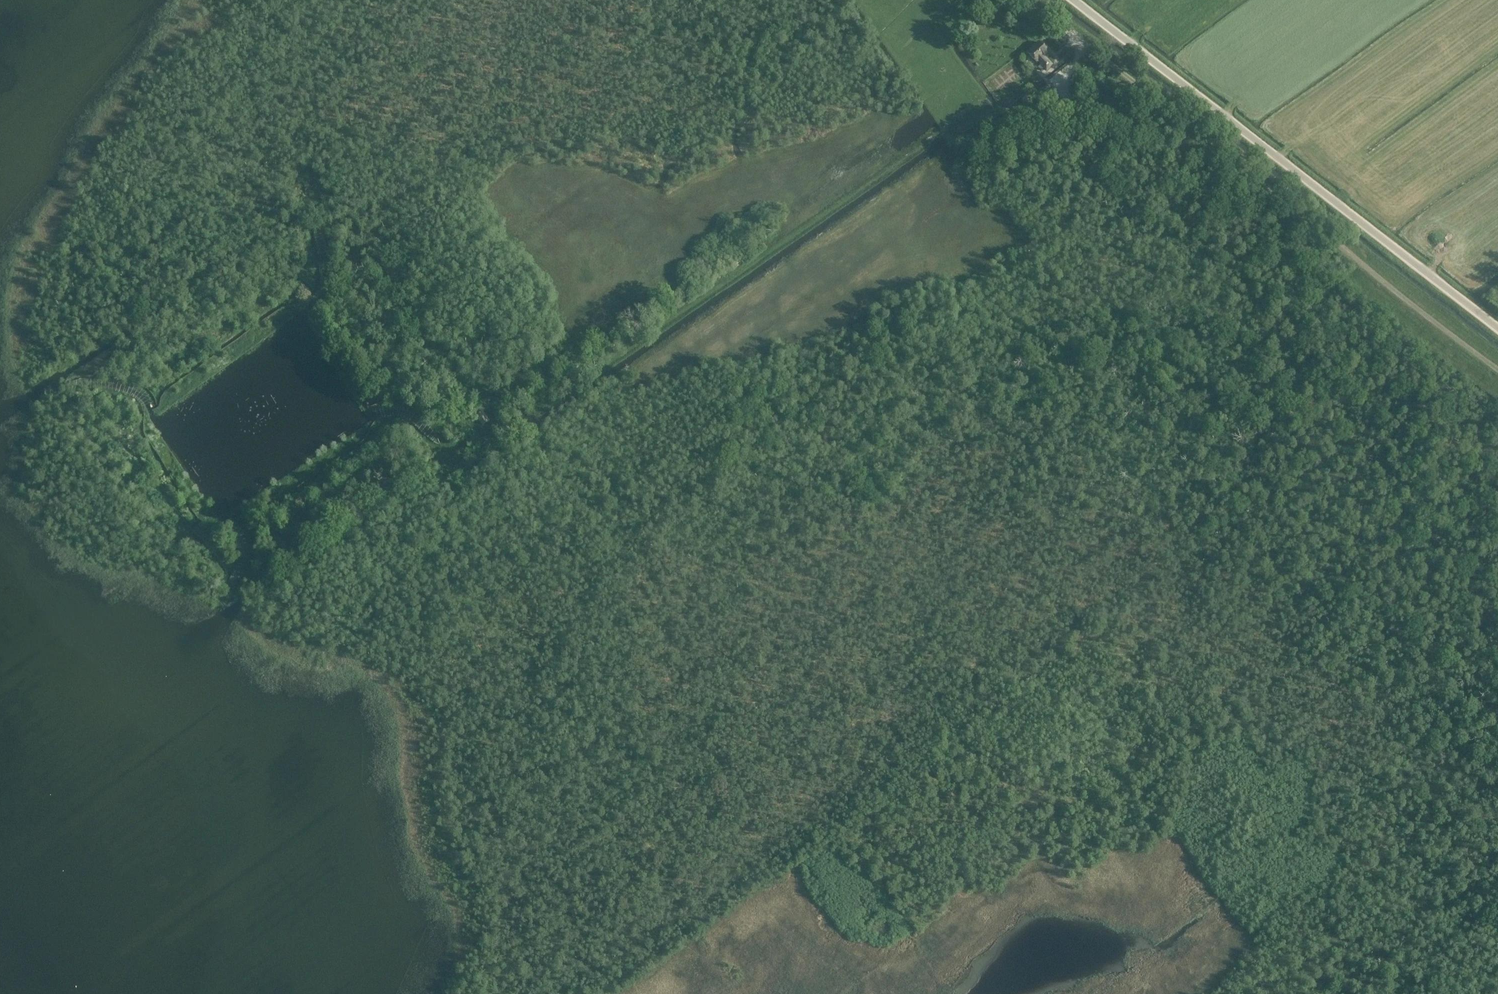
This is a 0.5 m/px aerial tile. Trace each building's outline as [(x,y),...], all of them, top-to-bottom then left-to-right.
[(1043,57),(1048,52),(1038,43),(1027,54),(1037,63),(1038,62),(1046,71),(1052,65),(1043,57)] [(1059,94),(1056,89),(1052,84),(1043,91),(1050,100),(1052,99),(1058,94),(1059,94)] [(1058,94),(1052,99),(1055,103),(1061,99),(1058,94)] [(487,404),(474,412),(483,426),(490,421),(484,412),(490,409),(487,404)]
